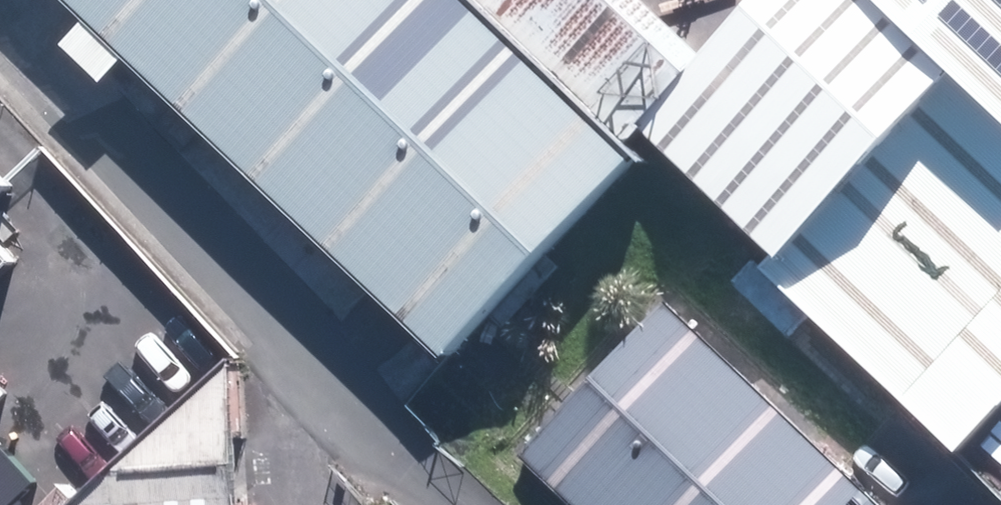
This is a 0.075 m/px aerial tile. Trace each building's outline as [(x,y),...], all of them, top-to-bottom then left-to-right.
[(464,0),(8,0),(459,397),(660,172),(464,0)] [(651,132),(710,65),(636,0),(500,0),(651,132)] [(651,132),(802,266),(970,77),(882,0),(768,0),(710,65),(651,132)] [(970,77),(1000,105),(1000,0),(882,0),(970,77)] [(0,147),(0,205),(29,177),(0,147)] [(906,155),(773,305),(963,472),(1000,429),(1000,238),(906,155)] [(661,311),(499,493),(512,504),(882,504),(661,311)] [(243,389),(227,391),(105,504),(253,504),(243,389)]
